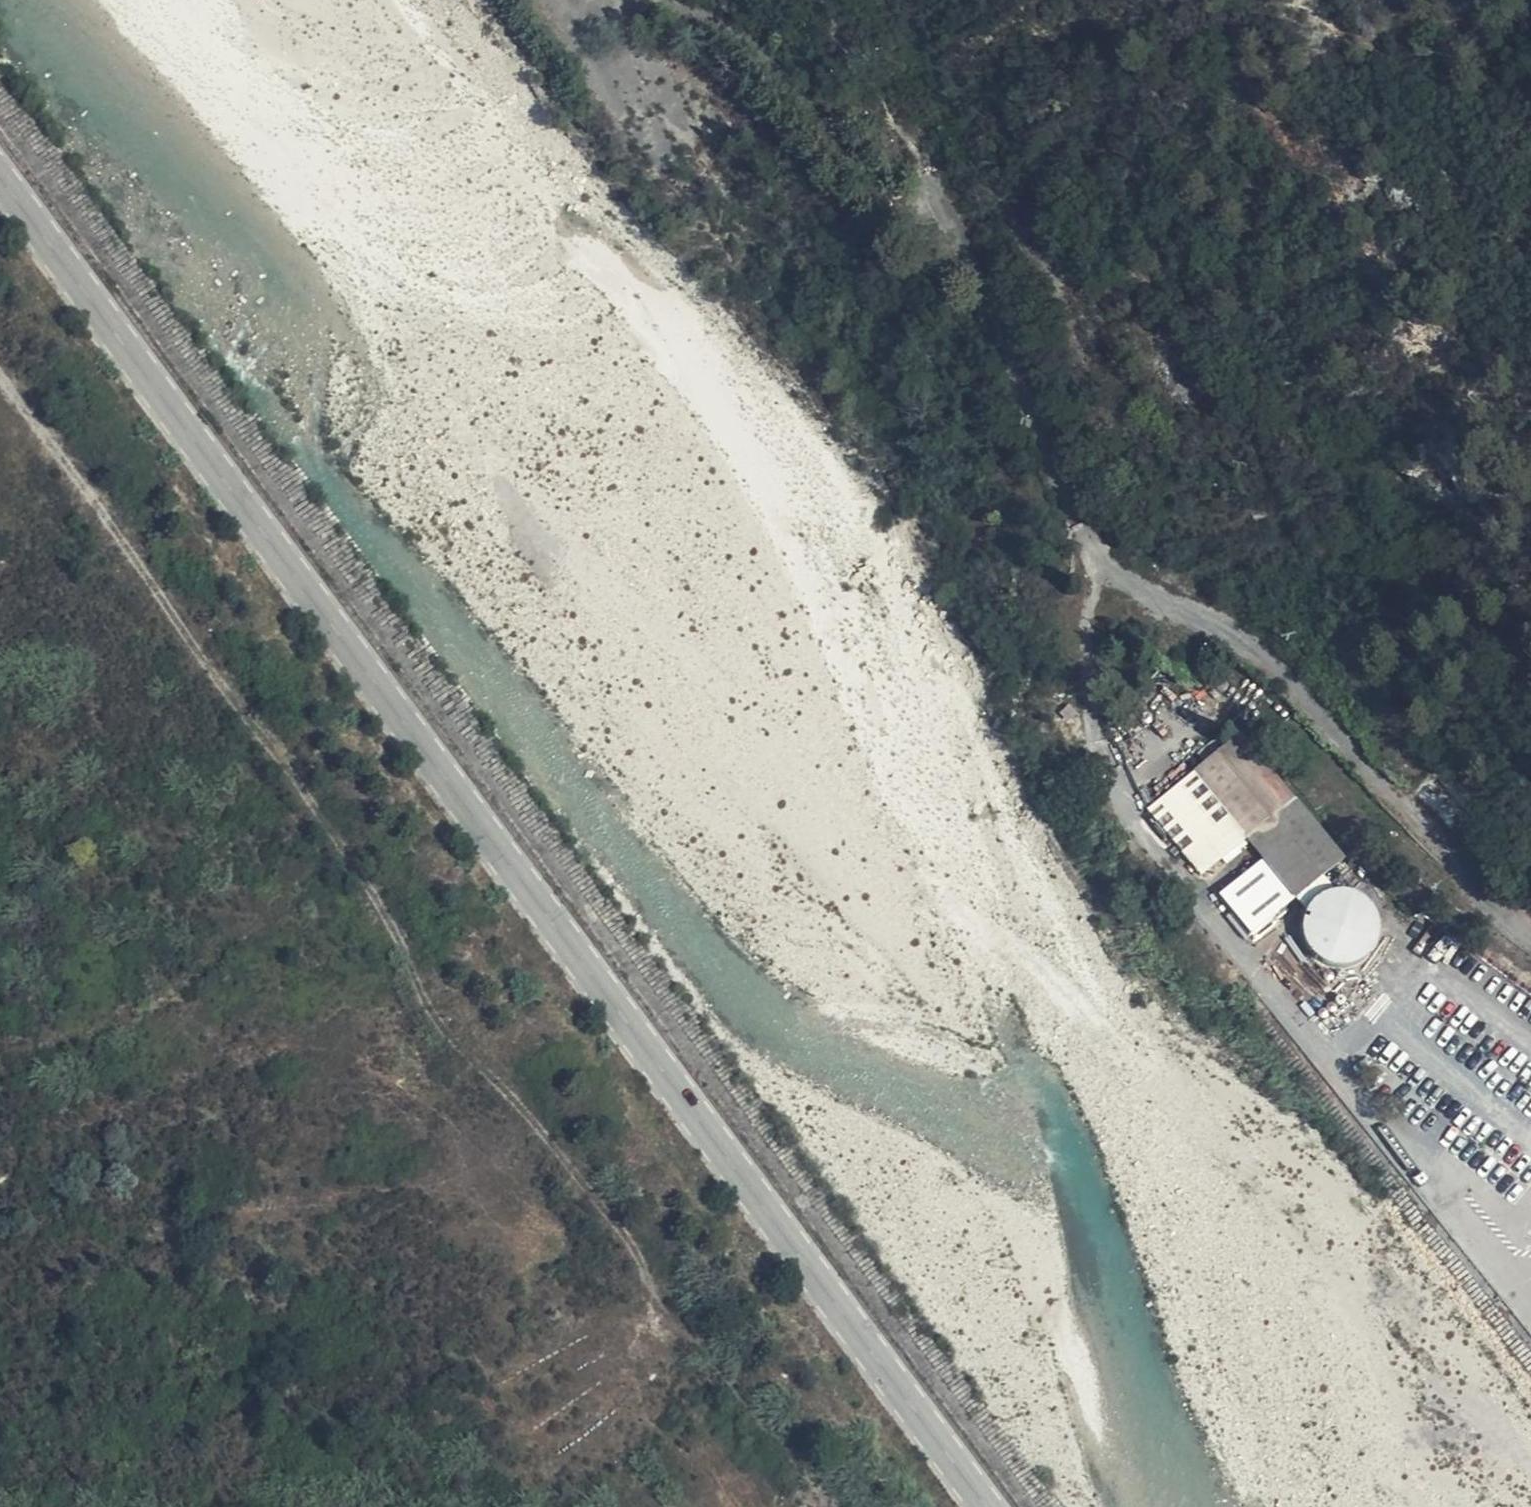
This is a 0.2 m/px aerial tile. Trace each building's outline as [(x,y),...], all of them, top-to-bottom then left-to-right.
[(1248,835),(1254,830),(1296,797),(1243,733),(1223,748),(1215,739),(1201,750),(1209,760),(1166,794),(1149,807),(1202,871),(1248,835)] [(1297,893),(1322,872),(1344,854),(1296,797),(1254,830),(1248,835),(1264,854),(1297,893)] [(1297,893),(1264,854),(1219,893),(1252,931),(1297,893)] [(1376,921),(1374,914),(1370,906),(1364,899),(1357,894),(1348,891),(1340,890),(1331,891),(1323,894),(1315,899),(1309,905),(1305,913),(1303,922),(1303,930),(1305,939),(1309,947),(1313,953),(1319,958),(1326,961),(1334,963),(1341,963),(1349,962),(1356,959),(1363,955),(1368,950),(1372,943),(1375,936),(1376,929),(1376,921)]
